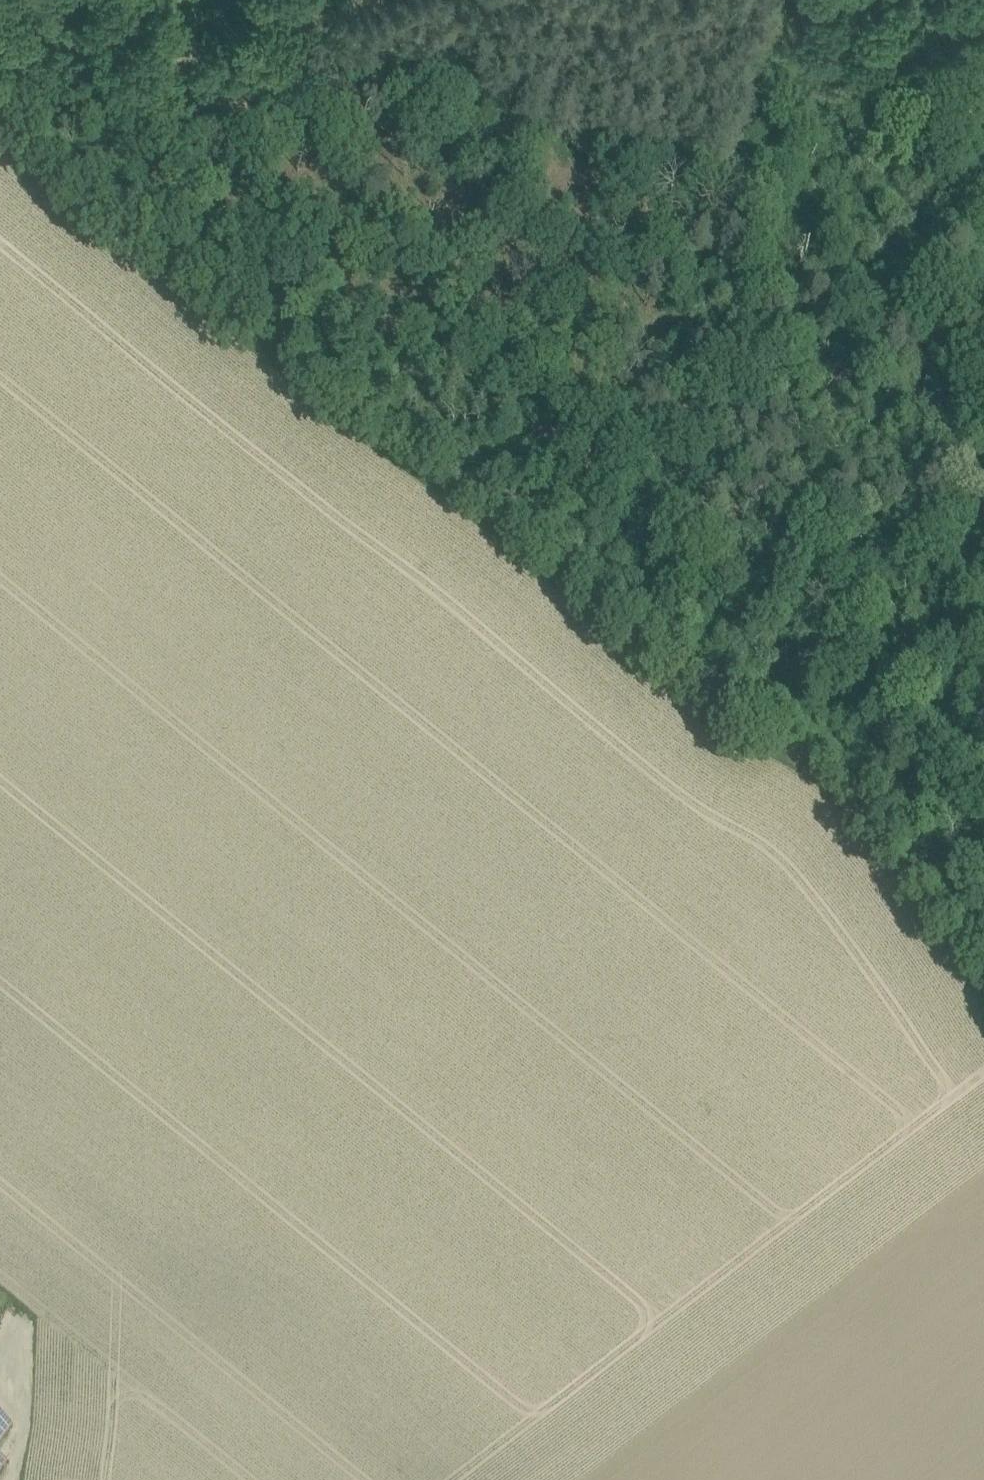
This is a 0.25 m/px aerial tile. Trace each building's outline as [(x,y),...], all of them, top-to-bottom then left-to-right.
[(12,1426),(0,1416),(0,1442),(12,1426)]
